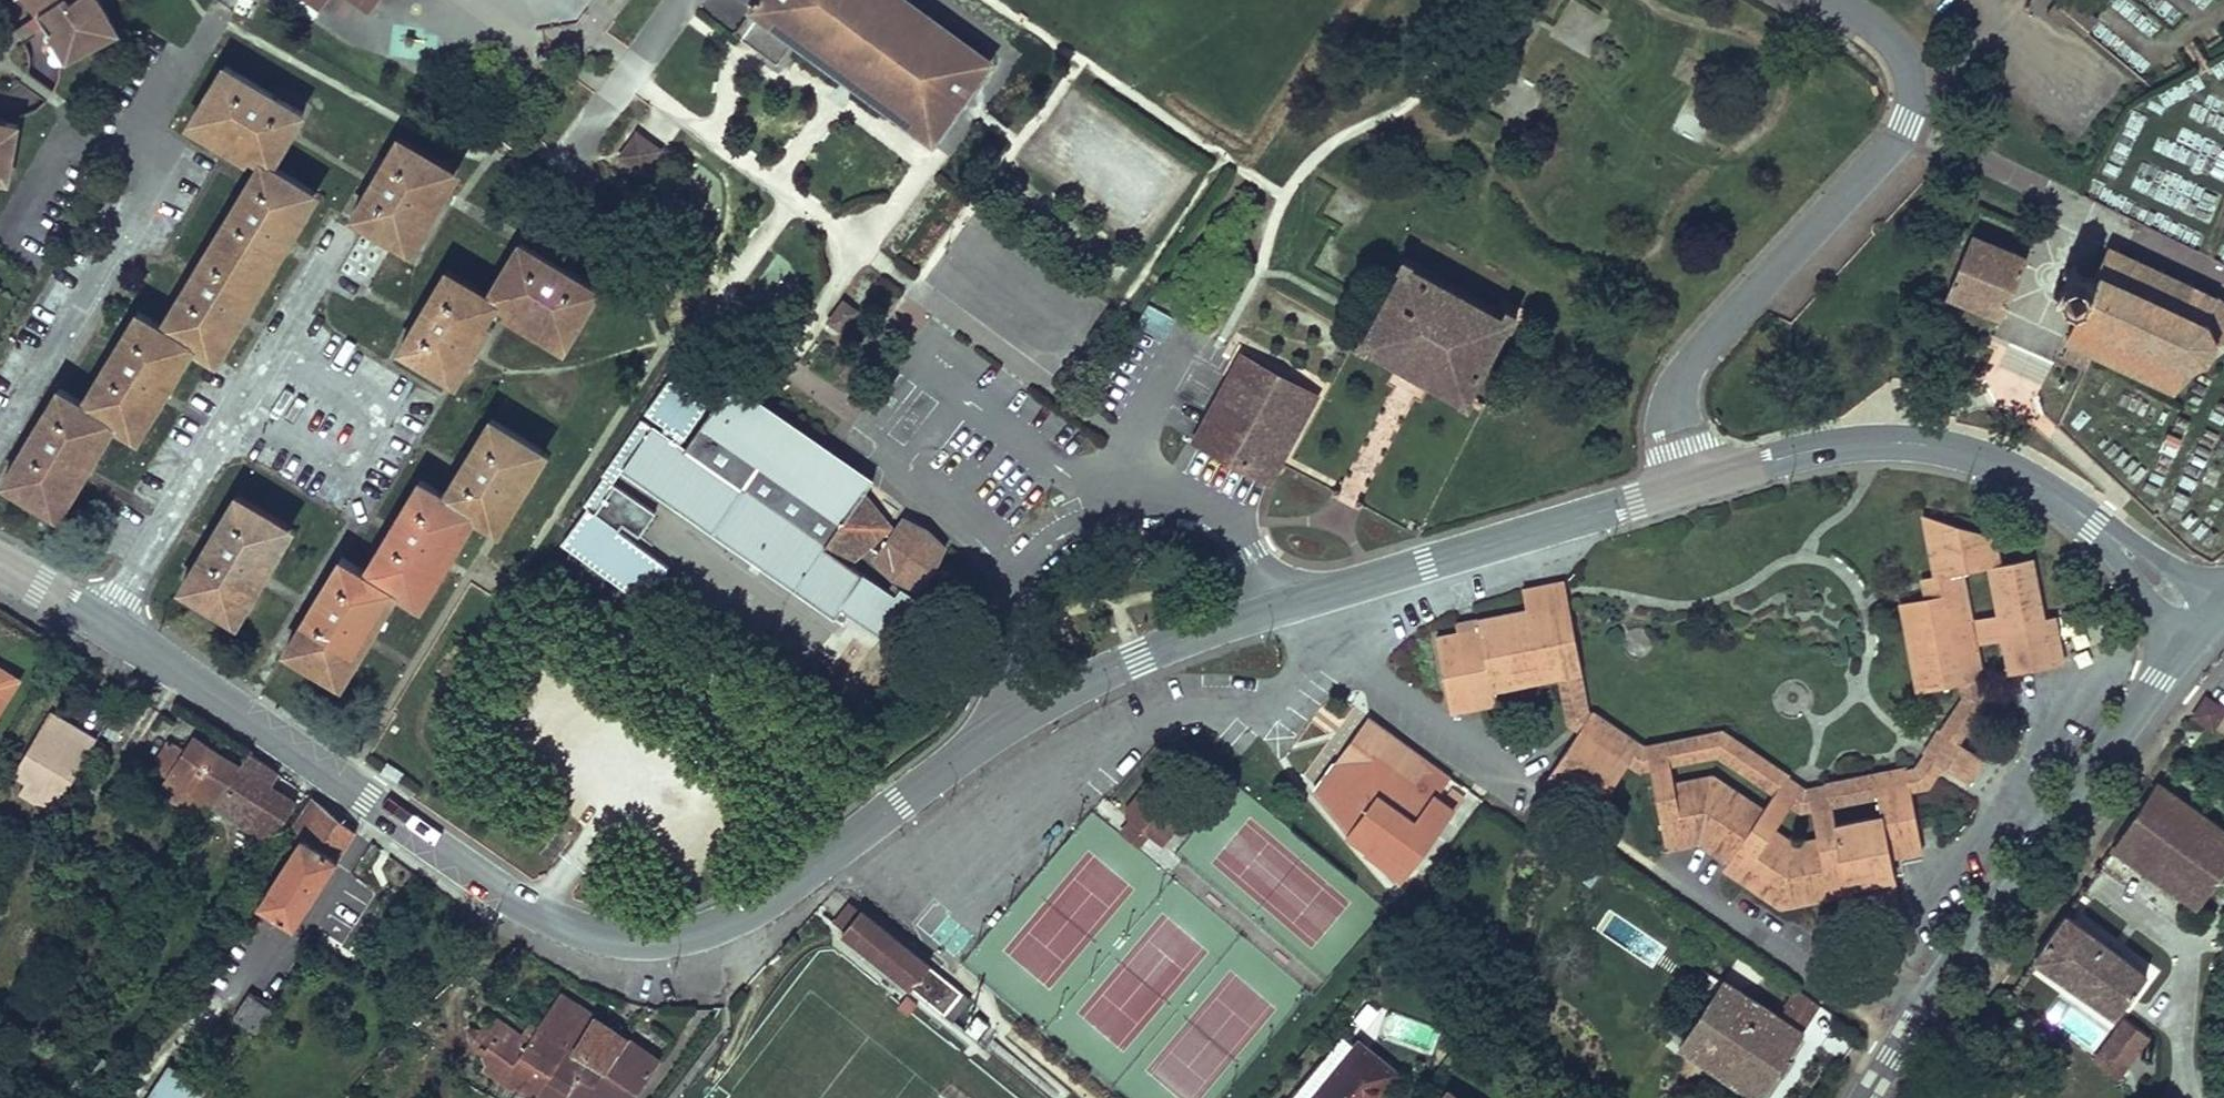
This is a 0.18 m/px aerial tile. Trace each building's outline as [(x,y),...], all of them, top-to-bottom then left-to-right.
[(33,10),(60,54),(113,33),(97,5),(94,0),(26,0),(33,10)] [(327,24),(340,7),(377,33),(400,0),(293,0),(327,24)] [(997,65),(902,0),(727,0),(726,2),(752,20),(736,44),(779,74),(796,50),(940,149),(970,104),(997,65)] [(1550,32),(1584,55),(1608,20),(1578,0),(1571,0),(1550,32)] [(2062,25),(2069,18),(2087,33),(2099,17),(2076,0),(2057,0),(2046,12),(2062,25)] [(0,483),(0,489),(49,520),(106,428),(129,443),(185,352),(206,366),(310,198),(266,171),(295,123),(231,84),(201,131),(258,166),(155,333),(131,318),(75,410),(54,397),(0,483)] [(26,117),(4,114),(0,113),(0,171),(15,175),(26,117)] [(451,175),(397,140),(346,219),(400,254),(451,175)] [(669,161),(642,141),(623,166),(651,186),(669,161)] [(2032,263),(1974,233),(1948,282),(2006,312),(2032,263)] [(446,278),(399,359),(449,388),(495,309),(563,349),(595,294),(513,246),(482,299),(446,278)] [(2072,263),(2056,298),(2081,310),(2060,354),(2084,366),(2093,350),(2176,388),(2185,371),(2216,361),(2219,341),(2223,341),(2223,299),(2216,293),(2108,247),(2094,274),(2072,263)] [(1410,260),(1365,335),(1466,393),(1504,325),(1512,328),(1520,311),(1504,301),(1498,310),(1410,260)] [(12,288),(0,280),(0,306),(12,288)] [(1313,386),(1241,347),(1191,437),(1263,477),(1275,454),(1313,386)] [(644,417),(678,441),(702,407),(669,383),(644,417)] [(338,569),(283,663),(332,691),(386,599),(411,613),(465,521),(492,537),(537,460),(485,429),(440,507),(419,495),(366,585),(338,569)] [(891,516),(860,494),(852,505),(882,527),(891,516)] [(232,507),(177,594),(228,625),(282,538),(232,507)] [(1985,566),(1999,564),(1994,537),(1921,517),(1933,577),(1963,570),(1985,566)] [(2033,560),(1986,569),(1994,616),(1999,640),(2006,676),(2065,665),(2056,618),(2044,620),(2033,560)] [(1968,685),(1956,686),(1958,701),(1941,724),(1920,755),(1915,765),(1889,771),(1827,782),(1805,786),(1798,780),(1790,773),(1721,726),(1644,744),(1594,708),(1568,584),(1556,586),(1547,587),(1525,590),(1527,608),(1547,604),(1563,674),(1578,725),(1582,729),(1626,766),(1637,773),(1649,771),(1651,786),(1676,782),(1674,764),(1719,752),(1776,789),(1762,808),(1757,818),(1773,832),(1789,808),(1801,814),(1811,813),(1815,837),(1837,833),(1835,825),(1832,808),(1876,800),(1912,794),(1928,788),(1943,771),(1945,767),(1970,783),(1985,760),(1958,742),(1964,735),(1984,705),(1987,698),(1977,644),(1999,640),(1994,616),(1973,620),(1963,570),(1933,577),(1922,580),(1923,588),(1925,599),(1953,594),(1968,685)] [(898,595),(904,586),(892,578),(885,587),(898,595)] [(1953,594),(1925,599),(1898,604),(1916,693),(1956,686),(1968,685),(1953,594)] [(1498,688),(1563,674),(1547,604),(1527,608),(1454,625),(1456,635),(1439,639),(1456,711),(1478,706),(1501,701),(1498,688)] [(22,676),(0,662),(0,711),(22,676)] [(2208,696),(2195,714),(2210,725),(2223,708),(2208,696)] [(79,734),(83,727),(52,708),(47,715),(79,734)] [(35,804),(48,812),(95,735),(83,727),(79,734),(47,715),(13,770),(32,781),(44,789),(35,804)] [(1354,732),(1311,791),(1343,833),(1339,838),(1397,883),(1448,809),(1429,796),(1444,773),(1366,716),(1354,732)] [(1593,811),(1626,766),(1582,729),(1546,782),(1593,811)] [(152,762),(216,806),(244,764),(197,732),(186,747),(170,736),(152,762)] [(264,762),(251,753),(244,764),(216,806),(266,839),(292,800),(273,788),(255,776),(264,762)] [(282,774),(264,762),(255,776),(273,788),(282,774)] [(1676,782),(1651,786),(1666,852),(1697,846),(1725,864),(1721,871),(1723,872),(1780,910),(1852,895),(1850,890),(1861,888),(1866,910),(1881,907),(1900,904),(1893,869),(1891,860),(1924,853),(1912,794),(1876,800),(1879,816),(1835,825),(1837,833),(1815,837),(1794,843),(1773,832),(1757,818),(1762,808),(1713,775),(1676,782)] [(1167,794),(1146,776),(1116,810),(1139,828),(1167,794)] [(1453,777),(1437,793),(1455,810),(1470,794),(1453,777)] [(22,796),(35,804),(44,789),(32,781),(22,796)] [(2111,849),(2199,911),(2223,876),(2223,831),(2157,783),(2111,849)] [(306,834),(337,856),(357,827),(312,795),(292,825),(306,834)] [(293,919),(337,856),(306,834),(261,896),(293,919)] [(864,908),(839,937),(905,993),(929,965),(864,908)] [(2147,974),(2067,912),(2032,957),(2111,1020),(2147,974)] [(1672,1038),(1760,1097),(1825,1003),(1794,983),(1783,1000),(1787,1003),(1779,1015),(1747,993),(1757,979),(1735,964),(1689,1032),(1680,1026),(1672,1038)] [(930,967),(912,989),(950,1021),(969,999),(930,967)] [(261,1027),(276,1003),(249,986),(234,1009),(244,1016),(255,1023),(261,1027)] [(539,1023),(572,1043),(536,1094),(543,1097),(562,1097),(591,1058),(605,1066),(626,1036),(564,990),(539,1023)] [(255,1023),(244,1016),(240,1022),(251,1029),(255,1023)] [(2118,1082),(2149,1036),(2122,1017),(2091,1063),(2118,1082)] [(483,1052),(536,1094),(572,1043),(539,1023),(529,1035),(519,1049),(496,1032),(483,1052)] [(605,1066),(591,1058),(562,1097),(633,1097),(660,1062),(626,1036),(605,1066)] [(1314,1097),(1378,1097),(1396,1075),(1356,1044),(1314,1097)] [(208,1089),(168,1064),(147,1097),(202,1097),(208,1089)] [(436,1097),(449,1097),(461,1083),(452,1076),(436,1097)]
